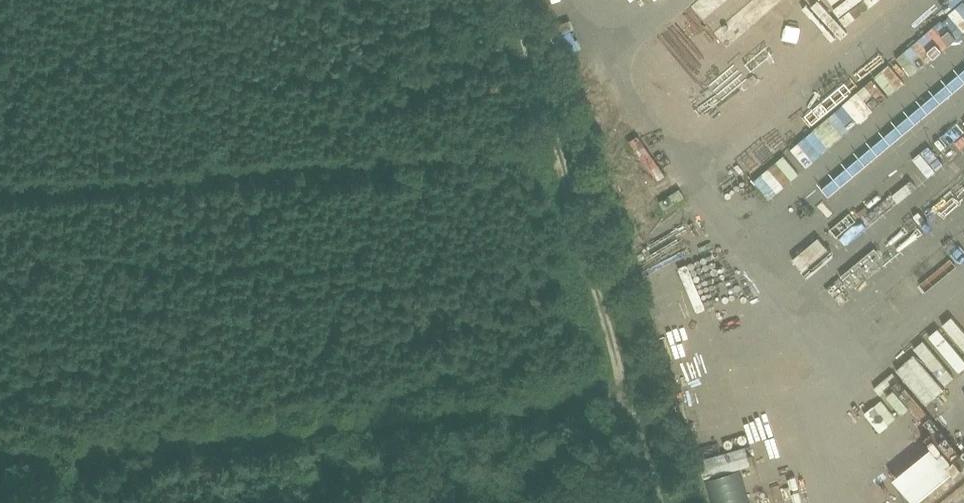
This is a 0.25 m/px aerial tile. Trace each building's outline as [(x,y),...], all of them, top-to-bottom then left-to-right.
[(680,31),(696,18),(683,3),(668,16),(680,31)] [(923,31),(877,75),(893,91),(938,48),(923,31)] [(835,136),(883,96),(869,79),(850,95),(857,104),(851,109),(844,101),(828,115),(839,129),(833,134),(835,136)] [(942,471),(919,446),(864,498),(869,502),(876,502),(880,499),(884,502),(908,502),(942,471)] [(707,502),(730,502),(755,495),(741,452),(695,466),(707,502)]
